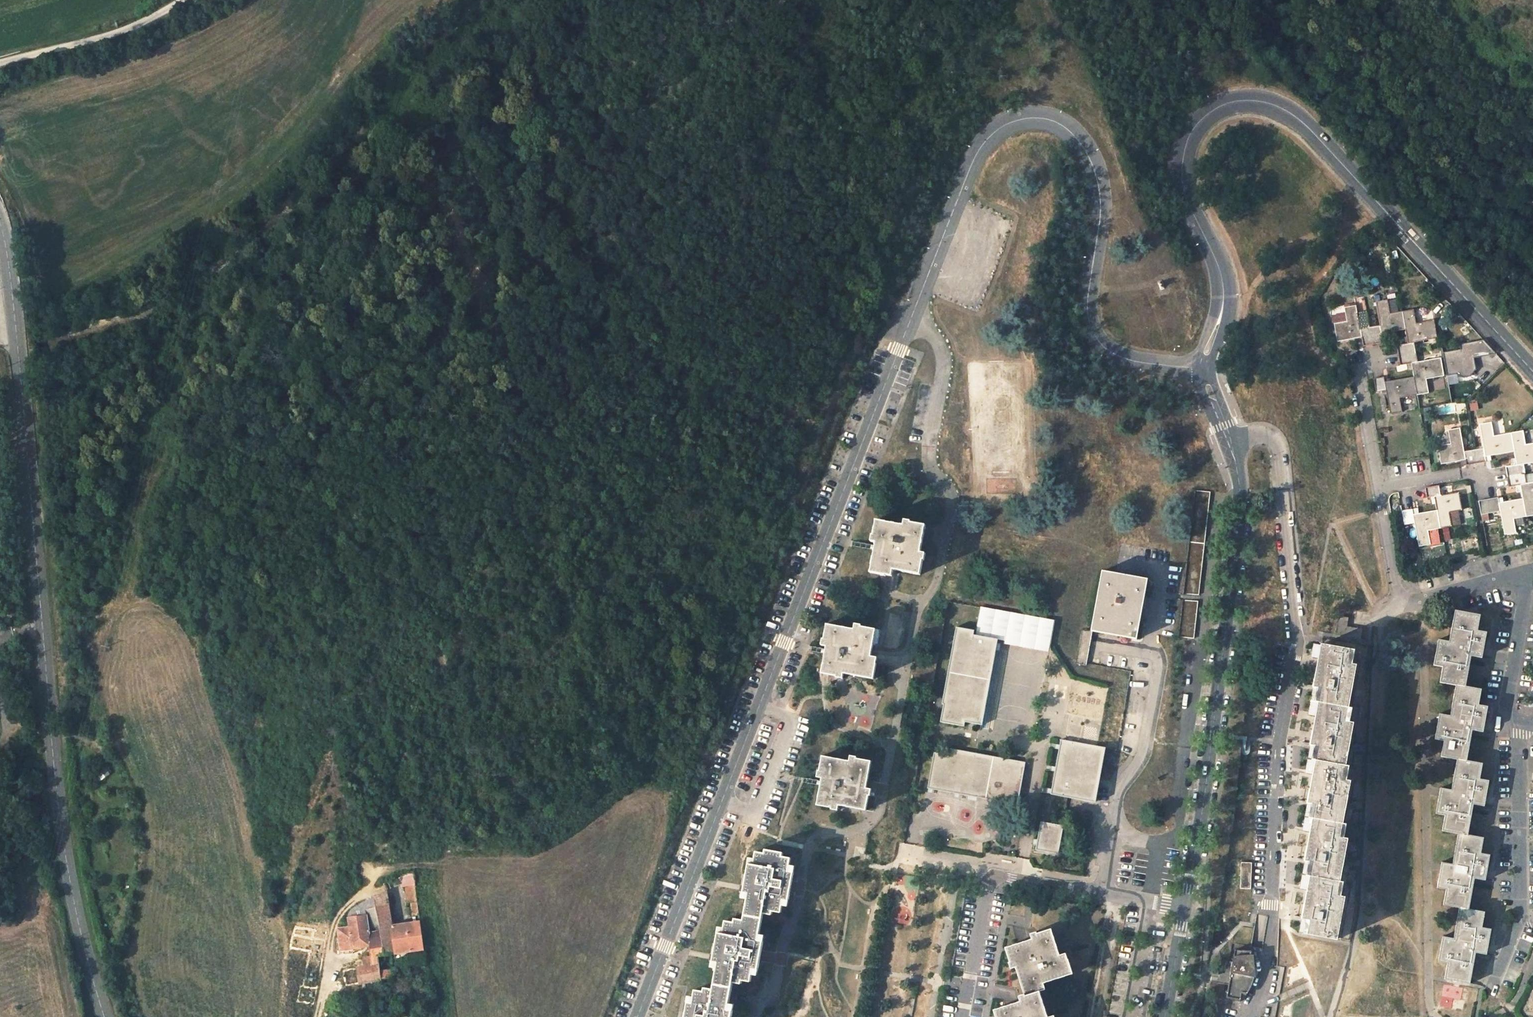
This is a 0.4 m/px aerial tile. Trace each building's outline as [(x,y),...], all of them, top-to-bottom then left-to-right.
[(1379,325),(1369,327),(1373,344),(1378,343),(1382,342),(1381,333),(1404,328),(1401,311),(1389,313),(1386,299),(1375,301),(1379,325)] [(1361,336),(1363,346),(1367,346),(1373,344),(1369,327),(1360,328),(1355,304),(1344,307),(1345,314),(1346,321),(1334,323),(1337,340),(1361,336)] [(1413,309),(1401,311),(1404,328),(1407,343),(1396,345),(1396,350),(1397,355),(1415,352),(1414,342),(1436,338),(1433,320),(1416,323),(1413,309)] [(1334,323),(1346,321),(1345,314),(1333,316),(1334,323)] [(1459,349),(1441,352),(1445,375),(1455,374),(1461,377),(1468,376),(1474,370),(1475,370),(1473,358),(1495,354),(1482,340),(1458,344),(1459,349)] [(1413,377),(1416,394),(1427,392),(1425,378),(1442,375),(1439,357),(1416,361),(1415,352),(1397,355),(1398,360),(1399,365),(1411,363),(1413,377)] [(1383,376),(1378,377),(1373,378),(1375,391),(1385,389),(1389,413),(1400,411),(1399,398),(1416,394),(1413,377),(1384,381),(1383,376)] [(1475,463),(1480,462),(1485,461),(1484,455),(1513,449),(1510,433),(1492,436),(1490,421),(1479,424),(1482,447),(1472,449),(1475,463)] [(1465,464),(1470,464),(1475,463),(1472,449),(1463,450),(1458,427),(1447,429),(1449,443),(1437,445),(1440,463),(1464,459),(1465,464)] [(1510,433),(1513,449),(1515,464),(1504,466),(1505,471),(1506,477),(1524,473),(1523,464),(1532,462),(1532,443),(1524,444),(1522,431),(1510,433)] [(1524,473),(1506,477),(1506,481),(1507,486),(1519,484),(1521,497),(1525,516),(1532,514),(1532,482),(1526,483),(1524,473)] [(1423,487),(1423,492),(1424,497),(1433,495),(1436,509),(1440,527),(1450,525),(1448,511),(1460,509),(1457,491),(1438,494),(1436,485),(1423,487)] [(1512,519),(1525,516),(1521,497),(1497,502),(1496,495),(1492,496),(1486,498),(1489,511),(1498,509),(1503,534),(1515,532),(1512,519)] [(1195,496),(1184,594),(1183,598),(1199,600),(1211,500),(1211,498),(1195,496)] [(1489,511),(1486,498),(1477,500),(1480,513),(1488,511),(1489,511)] [(1410,508),(1405,509),(1401,509),(1403,523),(1413,521),(1417,545),(1427,543),(1426,530),(1440,527),(1436,509),(1411,514),(1410,508)] [(918,557),(920,544),(924,524),(909,521),(908,525),(876,519),(873,534),(876,535),(870,570),(885,573),(886,567),(919,573),(922,558),(918,557)] [(1474,538),(1464,539),(1466,557),(1477,556),(1474,538)] [(1103,569),(1091,629),(1092,630),(1137,638),(1148,577),(1103,569)] [(1179,640),(1188,642),(1194,642),(1198,606),(1183,604),(1179,640)] [(979,607),(974,635),(990,638),(995,610),(979,607)] [(1054,620),(995,610),(990,638),(997,639),(1004,641),(1005,637),(1049,644),(1054,620)] [(1481,657),(1485,639),(1486,633),(1476,630),(1480,615),(1456,610),(1449,641),(1439,640),(1434,664),(1443,666),(1440,681),(1456,684),(1464,686),(1471,655),(1481,657)] [(1338,615),(1336,624),(1347,626),(1349,616),(1338,615)] [(869,662),(871,653),(875,628),(860,626),(859,630),(826,624),(823,638),(827,639),(820,672),(835,675),(835,672),(872,678),(875,663),(869,662)] [(1361,638),(1363,629),(1347,626),(1336,624),(1334,634),(1361,638)] [(981,724),(997,639),(990,638),(974,635),(972,635),(973,630),(956,627),(942,703),(943,703),(940,721),(963,725),(964,721),(981,724)] [(1092,630),(1091,629),(1082,628),(1081,637),(1091,639),(1092,630)] [(1091,639),(1081,637),(1076,662),(1086,664),(1091,639)] [(1313,687),(1316,687),(1320,688),(1318,702),(1347,707),(1355,665),(1351,664),(1347,664),(1350,650),(1320,644),(1318,659),(1313,683),(1313,687)] [(1464,686),(1456,684),(1450,715),(1440,713),(1434,738),(1444,740),(1441,755),(1457,759),(1465,760),(1472,729),(1482,731),(1485,713),(1486,707),(1477,704),(1480,690),(1464,686)] [(1310,744),(1314,745),(1317,746),(1315,760),(1345,765),(1352,723),(1348,722),(1344,721),(1347,707),(1318,702),(1310,740),(1310,744)] [(721,722),(718,720),(713,716),(707,724),(715,730),(721,722)] [(1095,801),(1105,747),(1061,739),(1051,792),(1067,796),(1095,801)] [(927,787),(1016,804),(1024,762),(948,748),(946,755),(934,753),(927,787)] [(863,792),(865,782),(869,760),(852,757),(852,761),(821,755),(818,771),(822,772),(816,804),(832,807),(832,803),(865,809),(868,793),(863,792)] [(1483,805),(1486,791),(1488,781),(1479,779),(1482,764),(1465,760),(1457,759),(1450,789),(1440,787),(1435,812),(1445,814),(1442,829),(1458,832),(1467,834),(1473,803),(1483,805)] [(1307,803),(1311,803),(1315,804),(1312,818),(1341,823),(1349,780),(1345,780),(1342,779),(1345,765),(1315,760),(1312,774),(1308,798),(1307,803)] [(1304,860),(1308,861),(1312,862),(1309,875),(1339,881),(1346,839),(1343,838),(1339,838),(1341,823),(1312,818),(1305,855),(1304,860)] [(1035,848),(1057,852),(1062,825),(1041,821),(1035,848)] [(1484,879),(1487,860),(1489,855),(1479,853),(1483,837),(1467,834),(1458,832),(1452,863),(1442,861),(1437,886),(1446,888),(1443,903),(1459,906),(1468,908),(1474,877),(1484,879)] [(787,900),(790,882),(792,871),(786,871),(789,857),(782,856),(782,853),(763,849),(762,853),(755,852),(753,864),(748,863),(742,891),(748,892),(743,914),(763,918),(763,913),(772,914),(773,910),(780,911),(782,899),(787,900)] [(1240,888),(1250,888),(1250,862),(1241,862),(1240,888)] [(414,871),(399,877),(401,885),(406,885),(407,902),(411,901),(413,914),(420,913),(414,871)] [(1301,917),(1305,918),(1309,919),(1306,933),(1336,938),(1343,897),(1340,896),(1336,895),(1339,881),(1309,875),(1302,913),(1301,917)] [(382,954),(391,953),(425,947),(421,920),(392,925),(386,891),(374,897),(382,954)] [(1253,893),(1242,892),(1241,909),(1252,911),(1253,893)] [(378,955),(382,954),(374,897),(358,904),(353,907),(349,912),(348,914),(350,924),(353,949),(369,945),(371,955),(367,956),(363,958),(365,966),(357,967),(357,968),(359,982),(361,982),(381,978),(378,955)] [(1484,911),(1468,908),(1459,906),(1453,938),(1442,936),(1438,960),(1447,962),(1444,977),(1468,982),(1474,951),(1485,953),(1488,935),(1490,928),(1481,926),(1484,911)] [(720,957),(715,983),(731,986),(731,981),(740,983),(741,978),(750,980),(753,963),(757,963),(760,947),(762,937),(759,936),(763,918),(743,914),(743,919),(735,918),(735,920),(726,919),(724,930),(720,929),(715,956),(720,957)] [(353,949),(350,924),(344,925),(340,952),(353,949)] [(1532,937),(1532,927),(1525,927),(1524,936),(1532,937)] [(1037,933),(1038,935),(1039,938),(1007,949),(1012,964),(1017,962),(1027,994),(1042,989),(1040,984),(1072,972),(1068,958),(1062,960),(1052,928),(1037,933)] [(301,945),(315,945),(315,931),(301,931),(301,945)] [(1251,951),(1235,950),(1226,997),(1240,1002),(1242,993),(1244,982),(1252,984),(1254,977),(1255,972),(1254,965),(1254,959),(1252,954),(1251,951)] [(395,976),(391,953),(382,954),(378,955),(381,978),(395,976)] [(359,982),(357,968),(342,971),(345,992),(362,989),(361,982),(359,982)] [(1251,987),(1252,984),(1244,982),(1242,993),(1247,994),(1248,992),(1249,989),(1251,987)] [(731,986),(715,983),(713,991),(701,989),(701,993),(692,992),(690,1004),(686,1003),(683,1016),(729,1016),(730,1012),(726,1011),(731,986)] [(1029,998),(1029,1000),(996,1012),(997,1016),(1051,1016),(1042,989),(1027,994),(1029,998)]
